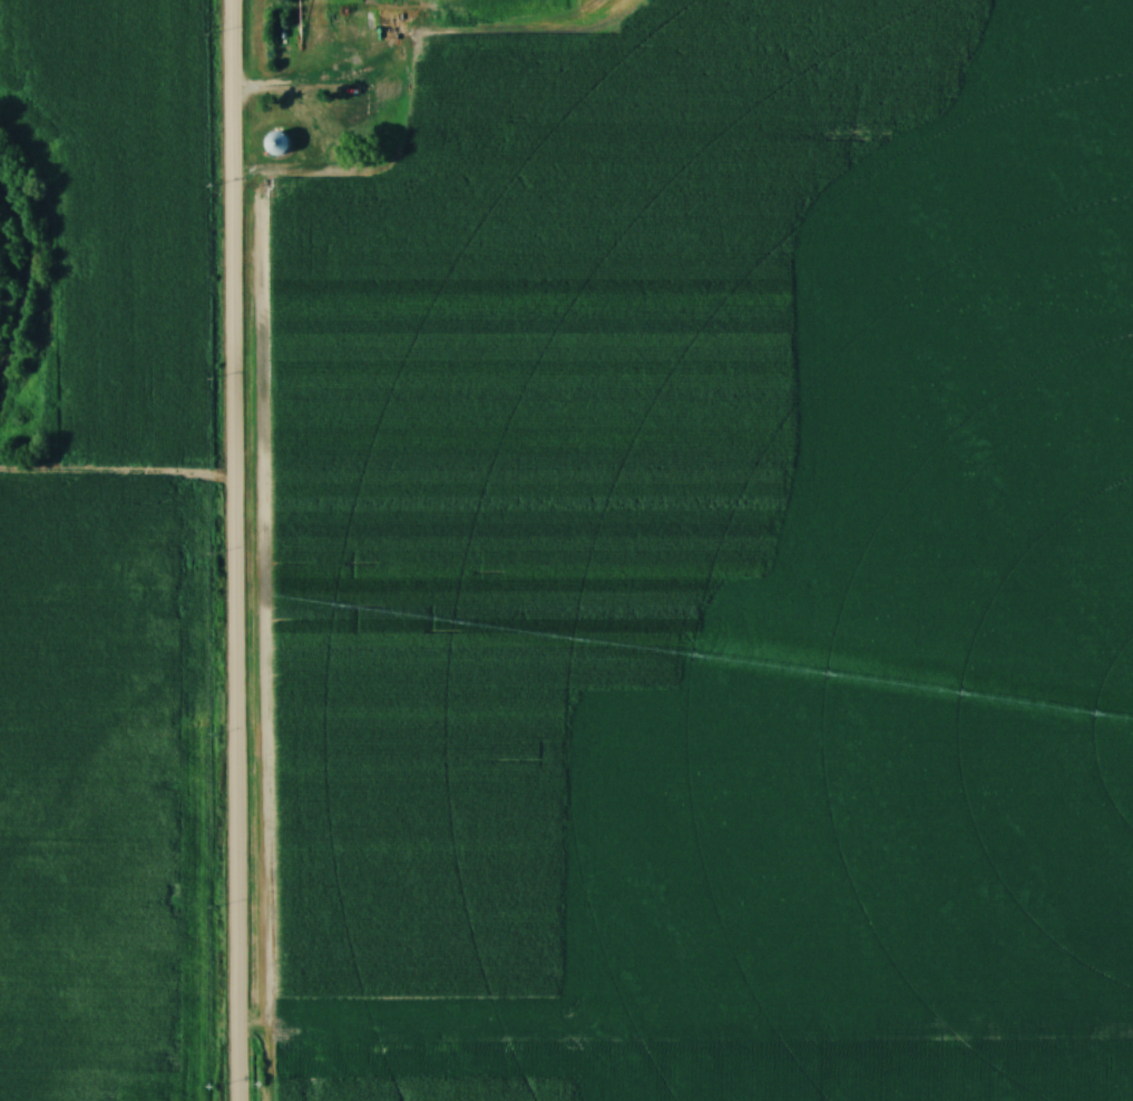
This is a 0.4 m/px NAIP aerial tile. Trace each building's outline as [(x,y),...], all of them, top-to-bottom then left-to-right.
[(286,134),(270,134),(270,155),(286,155),(286,134)]
